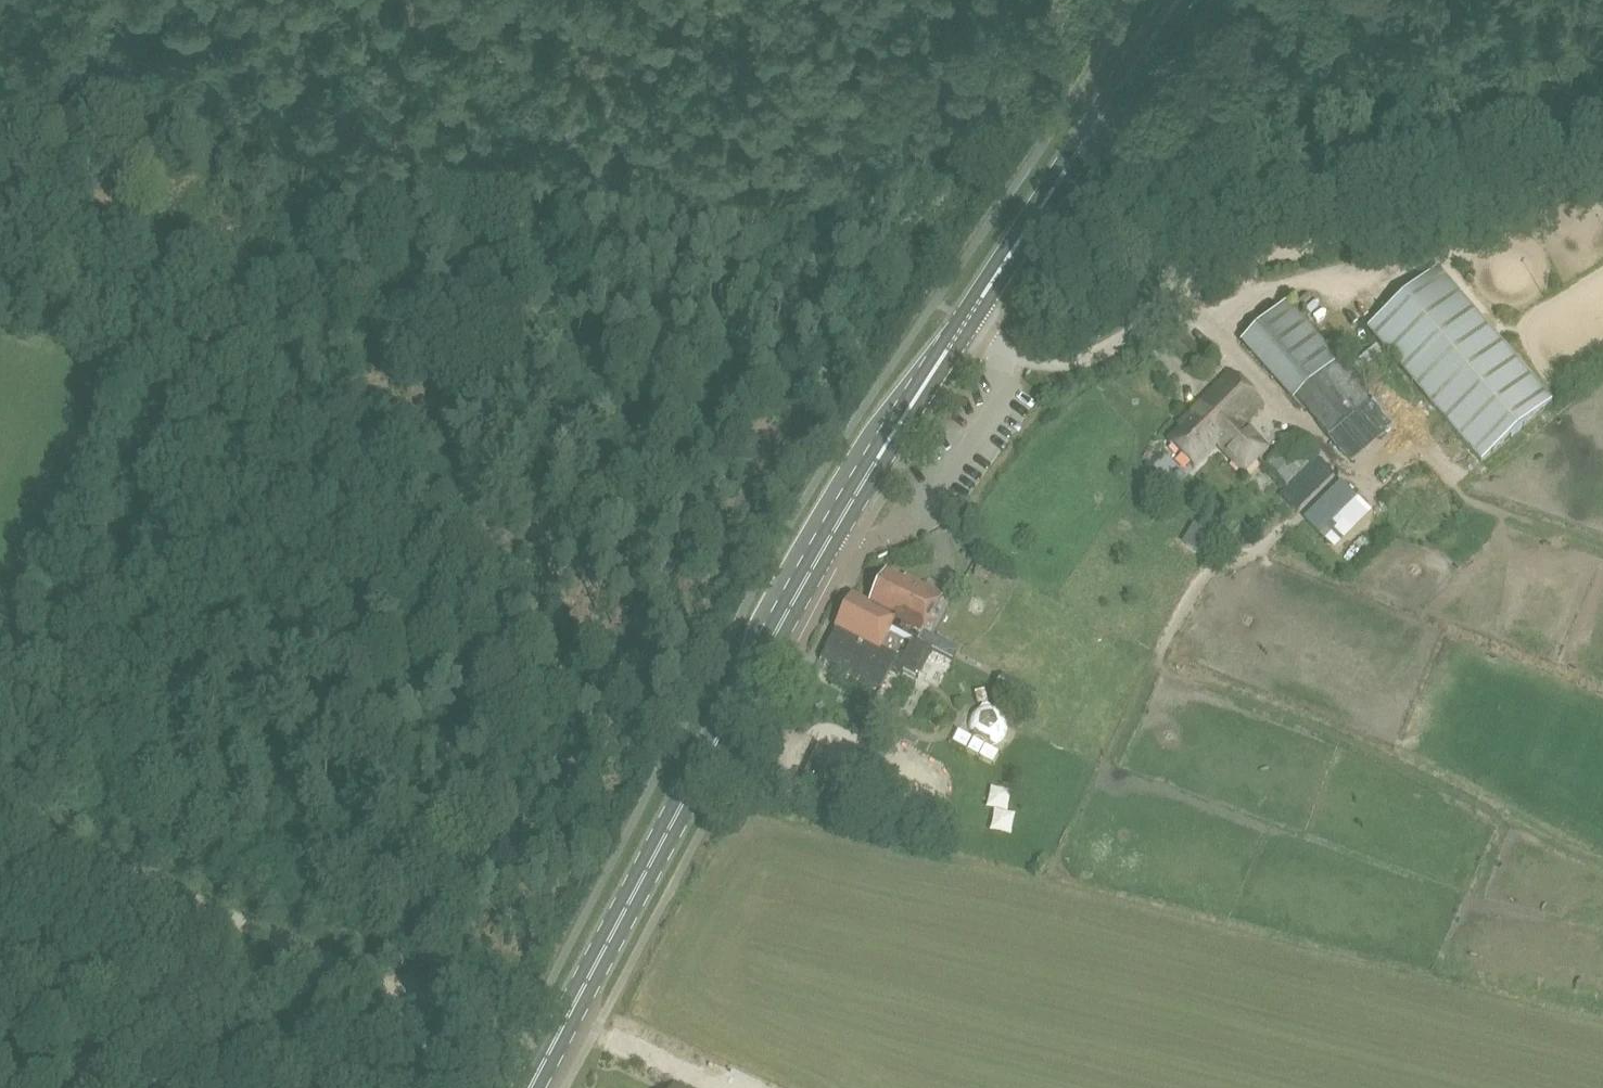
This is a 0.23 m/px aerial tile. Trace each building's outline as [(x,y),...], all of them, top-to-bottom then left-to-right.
[(1438,270),(1368,329),(1481,462),(1552,402),(1438,270)] [(1314,336),(1289,303),(1244,342),(1304,414),(1308,411),(1351,464),(1396,426),(1318,333),(1314,336)] [(1194,469),(1217,447),(1244,475),(1268,451),(1244,427),(1263,408),(1231,375),(1187,417),(1191,421),(1168,443),(1194,469)] [(1287,487),(1317,456),(1295,434),(1264,466),(1287,487)] [(1307,514),(1328,537),(1368,499),(1348,477),(1307,514)] [(1188,541),(1202,550),(1209,537),(1195,529),(1188,541)] [(824,663),(885,690),(895,667),(917,678),(932,648),(920,643),(943,598),(907,580),(905,583),(888,575),(871,607),(853,600),(824,663)] [(1002,675),(991,696),(1026,714),(1037,693),(1002,675)] [(986,713),(975,735),(1008,752),(1020,730),(986,713)] [(992,847),(999,822),(977,816),(971,841),(992,847)]
